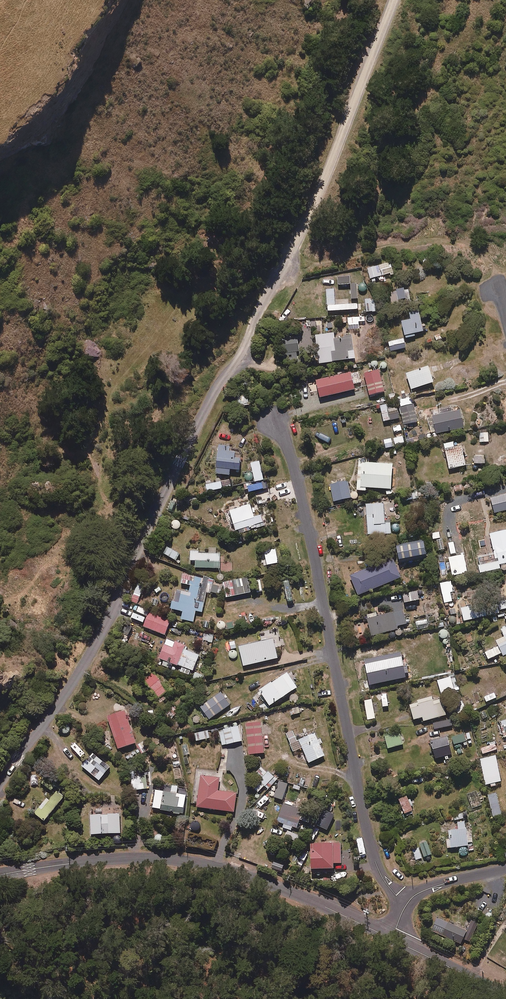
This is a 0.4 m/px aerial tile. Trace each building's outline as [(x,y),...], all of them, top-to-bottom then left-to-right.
[(394,273),(391,263),(368,269),(371,279),(394,273)] [(408,303),(407,289),(391,290),(392,304),(408,303)] [(424,332),(420,311),(410,313),(412,320),(403,322),(406,338),(416,336),(415,333),(424,332)] [(366,321),(365,317),(349,318),(349,329),(359,329),(359,322),(366,321)] [(342,337),(342,332),(316,336),(320,364),(356,358),(353,335),(342,337)] [(277,339),(278,353),(286,352),(287,361),(299,360),(298,338),(277,339)] [(406,348),(405,339),(390,342),(391,351),(406,348)] [(434,382),(429,367),(407,374),(412,390),(434,382)] [(385,392),(381,371),(365,374),(370,395),(385,392)] [(356,389),(351,372),(317,381),(321,398),(356,389)] [(389,410),(388,405),(381,406),(385,422),(401,418),(398,407),(389,410)] [(419,422),(416,405),(402,407),(405,424),(419,422)] [(461,411),(452,413),(450,407),(442,409),(443,415),(434,417),(437,433),(464,428),(461,411)] [(369,408),(360,410),(362,418),(363,418),(366,430),(371,429),(368,417),(371,417),(369,408)] [(401,424),(393,427),(396,434),(404,431),(401,424)] [(489,442),(489,433),(480,433),(481,442),(489,442)] [(455,448),(454,442),(445,444),(450,469),(466,466),(462,446),(455,448)] [(231,447),(219,446),(217,474),(230,475),(231,470),(240,471),(242,454),(230,453),(231,447)] [(485,455),(475,456),(475,464),(485,464),(485,455)] [(385,494),(394,495),(394,490),(392,490),(393,465),(370,463),(370,460),(360,459),(358,491),(367,491),(367,488),(385,489),(385,494)] [(264,480),(260,461),(252,463),(256,482),(264,480)] [(231,488),(230,481),(207,485),(208,492),(231,488)] [(351,498),(348,482),(331,485),(334,502),(351,498)] [(413,492),(404,492),(405,501),(413,501),(413,492)] [(491,498),(496,514),(505,511),(505,494),(491,498)] [(264,523),(259,502),(230,510),(236,531),(264,523)] [(384,503),(367,504),(369,535),(392,533),(391,524),(385,524),(384,503)] [(501,565),(505,564),(505,531),(491,534),(495,553),(479,557),(483,573),(502,569),(501,565)] [(427,559),(425,543),(397,548),(400,563),(427,559)] [(217,544),(210,544),(209,552),(191,552),(190,561),(196,561),(196,568),(220,569),(220,553),(217,552),(217,544)] [(180,554),(169,547),(164,554),(175,561),(180,554)] [(468,573),(465,555),(450,558),(453,576),(468,573)] [(401,578),(393,559),(351,576),(359,596),(401,578)] [(223,582),(183,574),(181,584),(191,586),(189,595),(175,592),(171,609),(184,612),(182,620),(194,622),(196,611),(203,613),(207,591),(221,594),(223,582)] [(252,593),(249,578),(224,583),(227,598),(252,593)] [(454,591),(451,581),(441,584),(445,603),(453,601),(451,592),(454,591)] [(500,613),(497,602),(480,605),(482,617),(500,613)] [(478,607),(463,610),(465,621),(481,618),(478,607)] [(373,636),(399,629),(398,627),(409,624),(405,610),(369,620),(373,636)] [(171,621),(150,612),(144,627),(165,635),(171,621)] [(374,645),(368,622),(355,626),(361,648),(374,645)] [(501,630),(505,637),(497,641),(499,646),(481,654),(485,663),(503,654),(504,657),(505,656),(505,627),(501,630)] [(284,645),(280,630),(261,634),(263,642),(240,647),(244,666),(278,659),(276,647),(284,645)] [(450,630),(440,631),(441,638),(451,638),(450,630)] [(439,631),(429,633),(430,642),(440,641),(439,631)] [(200,656),(188,651),(190,648),(167,639),(157,665),(189,677),(192,670),(194,671),(200,656)] [(426,656),(418,644),(415,646),(413,643),(405,649),(415,663),(426,656)] [(416,667),(406,652),(386,666),(392,675),(401,669),(404,672),(411,668),(412,670),(416,667)] [(205,676),(196,672),(193,678),(202,682),(205,676)] [(168,692),(152,674),(143,680),(159,699),(168,692)] [(298,688),(288,674),(260,693),(270,708),(298,688)] [(465,713),(455,676),(438,681),(443,699),(446,699),(450,713),(458,711),(459,715),(465,713)] [(220,684),(209,684),(209,692),(220,692),(220,684)] [(483,700),(481,691),(473,693),(475,702),(483,700)] [(232,705),(223,692),(201,707),(210,720),(232,705)] [(299,695),(291,695),(291,704),(299,704),(299,695)] [(445,716),(440,697),(411,705),(415,720),(424,718),(425,722),(445,716)] [(376,718),(375,700),(366,700),(367,718),(376,718)] [(179,711),(174,707),(166,716),(171,720),(179,711)] [(136,743),(125,711),(108,717),(119,749),(136,743)] [(262,722),(246,723),(249,755),(265,754),(262,722)] [(244,741),(241,725),(219,730),(223,746),(244,741)] [(303,748),(300,740),(298,741),(293,730),(286,733),(294,752),(303,748)] [(210,739),(209,731),(195,734),(197,741),(210,739)] [(300,740),(303,748),(309,763),(325,757),(315,734),(300,740)] [(116,750),(112,735),(103,738),(107,752),(116,750)] [(401,735),(386,738),(388,749),(404,745),(401,735)] [(468,742),(466,735),(453,737),(455,745),(468,742)] [(453,754),(449,738),(432,742),(436,758),(453,754)] [(152,751),(147,741),(138,746),(144,756),(152,751)] [(111,768),(94,754),(83,767),(100,781),(111,768)] [(502,782),(496,756),(481,759),(486,785),(502,782)] [(262,766),(252,777),(257,782),(252,787),(259,793),(265,786),(269,789),(278,781),(262,766)] [(28,788),(44,800),(54,786),(62,792),(64,789),(41,771),(28,788)] [(147,775),(137,776),(138,790),(147,789),(147,775)] [(220,779),(202,776),(198,808),(235,812),(237,793),(219,791),(220,779)] [(289,785),(277,782),(267,794),(285,799),(289,785)] [(178,786),(173,785),(172,793),(156,791),(153,811),(184,814),(186,795),(177,794),(178,786)] [(64,798),(55,790),(35,814),(44,821),(64,798)] [(502,815),(497,794),(489,796),(494,817),(502,815)] [(414,812),(407,796),(399,799),(406,815),(414,812)] [(303,811),(284,804),(278,822),(285,824),(283,828),(292,831),(293,826),(298,828),(303,811)] [(454,815),(455,821),(465,820),(464,813),(454,815)] [(120,815),(91,815),(92,835),(120,834),(120,815)] [(468,847),(466,821),(458,822),(459,831),(447,832),(448,848),(468,847)] [(300,836),(288,830),(286,837),(297,842),(300,836)] [(432,855),(429,842),(421,844),(424,857),(432,855)] [(341,867),(340,847),(312,848),(313,873),(334,872),(334,867),(341,867)] [(270,859),(261,855),(258,861),(267,865),(270,859)] [(467,932),(439,918),(433,931),(462,945),(464,939),(470,942),(478,925),(472,922),(467,932)]
